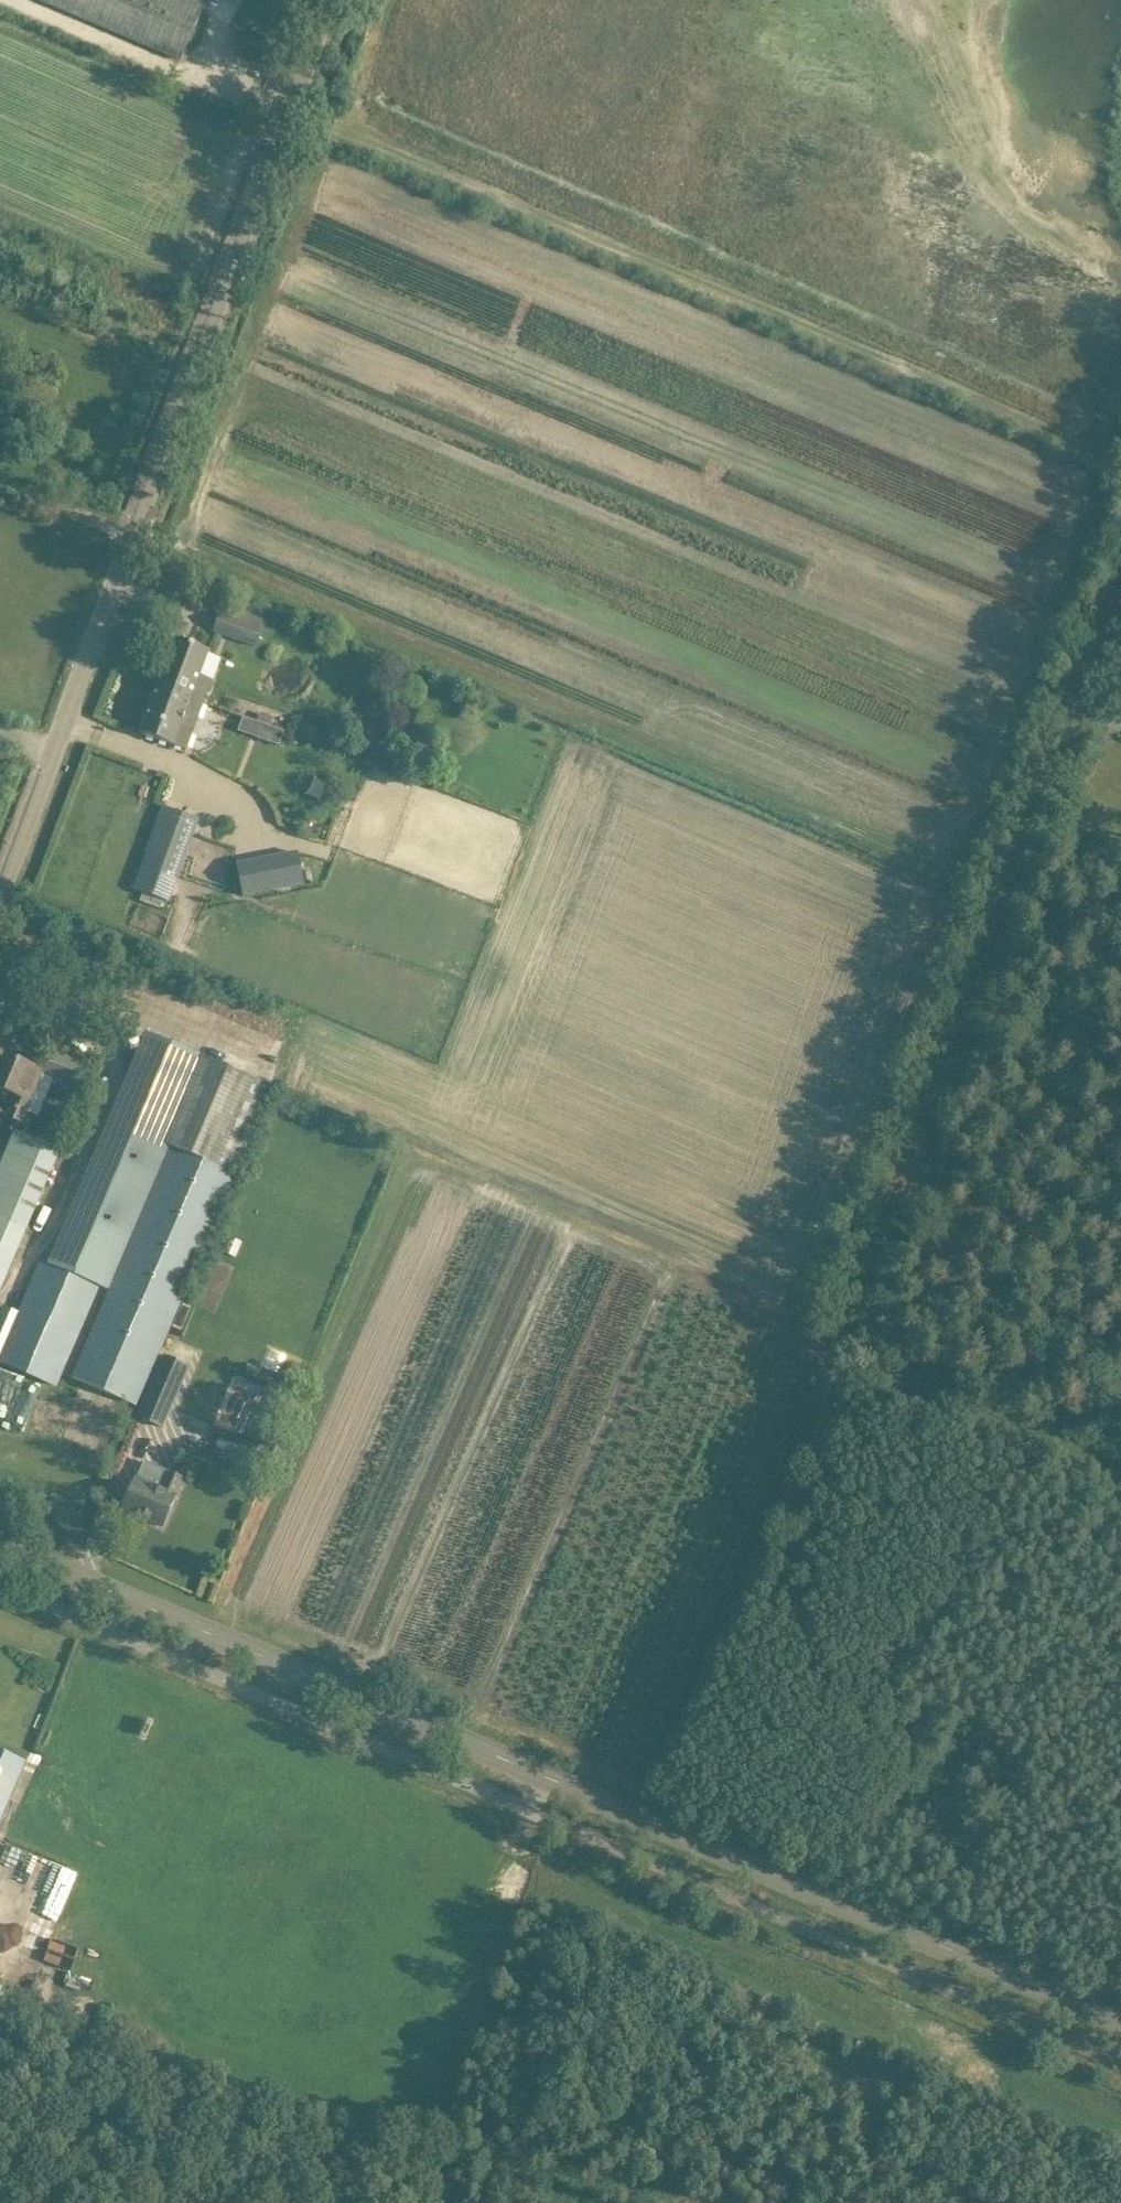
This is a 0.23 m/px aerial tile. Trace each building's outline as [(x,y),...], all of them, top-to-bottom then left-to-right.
[(181,60),(207,0),(41,0),(181,60)] [(218,636),(262,642),(265,617),(221,611),(218,636)] [(172,638),(156,685),(202,703),(210,681),(197,677),(207,651),(172,638)] [(184,751),(202,703),(156,685),(138,734),(184,751)] [(241,717),(236,732),(270,744),(275,730),(241,717)] [(304,722),(301,731),(316,737),(320,728),(304,722)] [(171,880),(171,882),(163,879),(186,815),(164,807),(133,889),(166,902),(174,881),(171,880)] [(239,861),(247,897),(310,884),(302,847),(239,861)] [(17,1370),(56,1386),(100,1283),(103,1285),(164,1144),(173,1148),(74,1379),(135,1405),(239,1161),(271,1086),(200,1056),(198,1060),(190,1056),(191,1052),(145,1032),(47,1261),(41,1258),(18,1314),(7,1309),(0,1327),(0,1362),(17,1370)] [(49,1071),(92,1089),(99,1073),(57,1054),(49,1071)] [(19,1122),(41,1071),(4,1055),(0,1066),(0,1090),(14,1095),(5,1116),(19,1122)] [(34,1141),(14,1132),(0,1166),(0,1287),(59,1152),(34,1141)] [(285,1353),(281,1365),(294,1370),(299,1358),(285,1353)] [(135,1417),(164,1429),(190,1367),(162,1355),(135,1417)] [(248,1364),(246,1369),(254,1373),(257,1368),(248,1364)] [(222,1433),(213,1455),(239,1466),(249,1444),(222,1433)] [(135,1478),(132,1486),(122,1509),(162,1526),(175,1496),(175,1495),(182,1478),(168,1472),(144,1461),(137,1479),(135,1478)] [(25,1763),(26,1763),(26,1762),(0,1751),(0,1821),(25,1763)] [(72,1948),(70,1976),(96,1978),(97,1950),(72,1948)]
